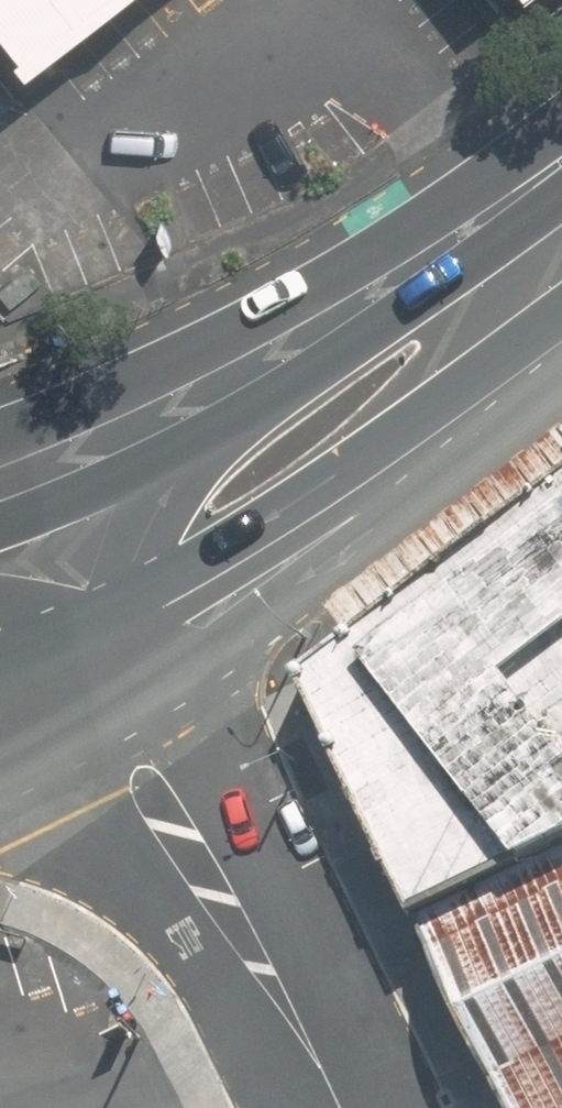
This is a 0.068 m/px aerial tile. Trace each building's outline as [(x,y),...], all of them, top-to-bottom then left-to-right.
[(99,0),(0,0),(0,53),(11,67),(99,0)] [(521,1107),(561,1107),(561,855),(431,923),(521,1107)]
